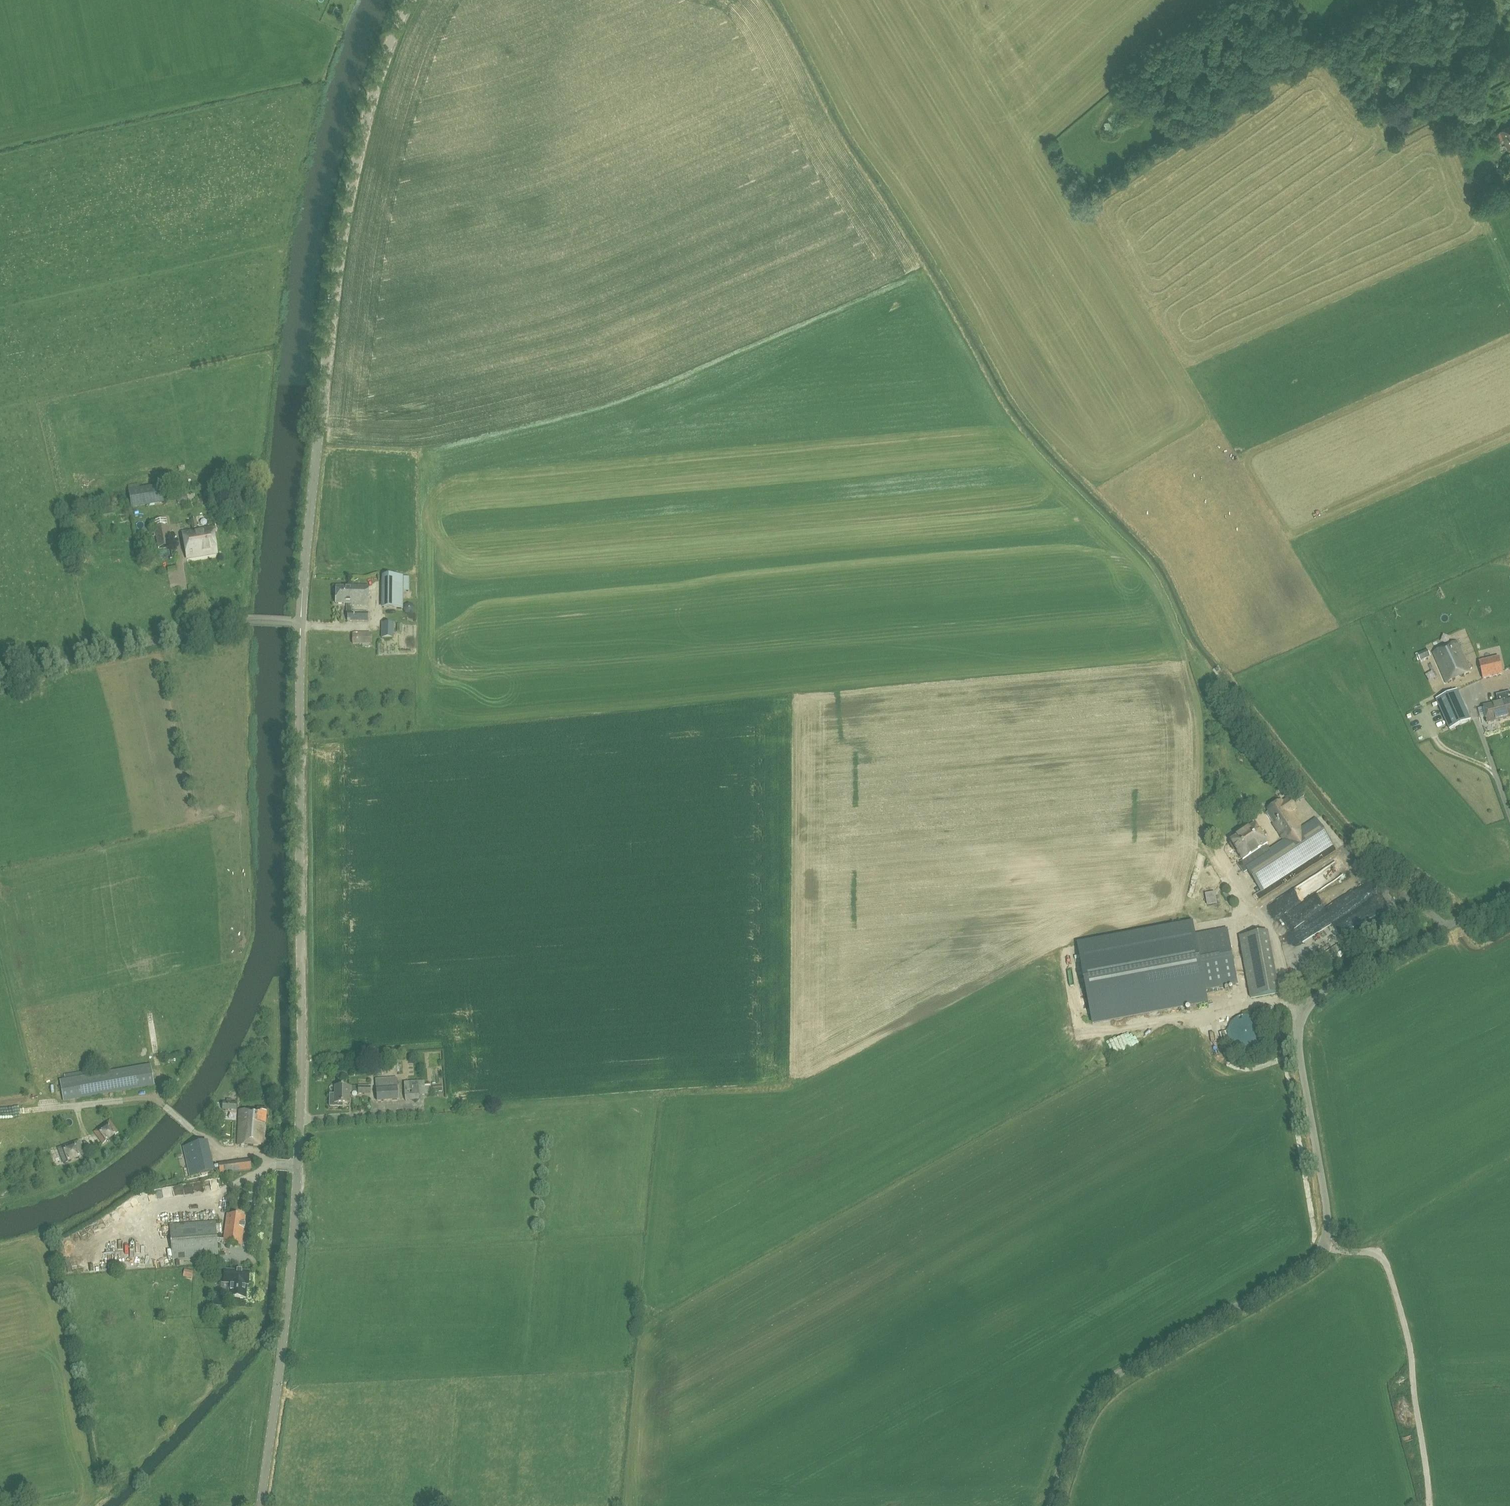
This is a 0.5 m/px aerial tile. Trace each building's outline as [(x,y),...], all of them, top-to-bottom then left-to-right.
[(1497,141),(1504,138),(1509,150),(1509,149),(1509,127),(1501,131),(1494,134),(1497,141)] [(163,503),(160,484),(128,490),(132,509),(163,503)] [(184,504),(188,500),(187,496),(183,493),(179,494),(176,497),(177,502),(180,504),(184,504)] [(156,536),(158,548),(171,545),(167,526),(155,529),(150,530),(151,535),(151,537),(156,536)] [(183,532),(187,558),(217,553),(212,527),(183,532)] [(403,609),(403,591),(403,577),(403,576),(382,576),(382,608),(403,609)] [(351,606),(352,606),(368,606),(368,586),(352,586),(352,587),(336,587),(336,604),(346,604),(351,604),(351,606)] [(403,609),(404,613),(409,614),(413,612),(415,607),(412,604),(408,602),(404,605),(403,609)] [(352,612),(352,606),(351,606),(351,604),(346,604),(346,613),(346,621),(368,622),(368,612),(352,612)] [(394,638),(394,623),(382,623),(381,638),(394,638)] [(352,633),(352,644),(370,644),(370,633),(352,633)] [(1446,684),(1471,673),(1457,642),(1432,653),(1446,684)] [(1420,662),(1431,657),(1427,649),(1417,654),(1420,662)] [(1503,674),(1499,657),(1479,662),(1483,679),(1503,674)] [(1452,692),(1436,699),(1450,730),(1471,720),(1458,692),(1457,690),(1452,692)] [(1498,703),(1484,707),(1488,723),(1509,718),(1509,701),(1498,703)] [(1235,733),(1238,743),(1245,741),(1242,731),(1235,733)] [(1266,813),(1283,840),(1302,826),(1292,812),(1296,809),(1289,798),(1283,802),(1282,801),(1267,810),(1268,812),(1266,813)] [(1302,826),(1283,840),(1270,849),(1270,850),(1269,850),(1270,852),(1245,868),(1247,871),(1261,892),(1334,846),(1316,818),(1302,826)] [(1231,841),(1242,860),(1243,861),(1267,845),(1268,844),(1255,825),(1231,841)] [(1243,861),(1242,860),(1237,864),(1243,873),(1247,871),(1245,868),(1270,852),(1269,850),(1270,850),(1270,849),(1267,845),(1243,861)] [(1361,900),(1356,888),(1329,899),(1335,912),(1361,900)] [(1329,902),(1291,923),(1297,933),(1334,912),(1329,902)] [(1335,916),(1308,934),(1320,952),(1353,930),(1350,924),(1339,931),(1336,926),(1340,923),(1335,916)] [(1195,935),(1193,924),(1078,945),(1093,1023),(1207,1002),(1205,990),(1237,984),(1227,929),(1195,935)] [(1250,994),(1277,989),(1266,934),(1241,939),(1244,951),(1242,951),(1250,994)] [(1238,1050),(1242,1051),(1246,1052),(1249,1052),(1253,1050),(1256,1049),(1259,1046),(1262,1043),(1263,1039),(1264,1036),(1264,1032),(1264,1028),(1262,1024),(1260,1021),(1257,1019),(1254,1017),(1250,1015),(1246,1015),(1242,1015),(1239,1016),(1235,1018),(1232,1021),(1230,1024),(1228,1027),(1228,1031),(1227,1035),(1228,1039),(1230,1042),(1232,1046),(1235,1048),(1238,1050)] [(59,1080),(63,1102),(154,1086),(150,1064),(59,1080)] [(398,1100),(397,1077),(375,1079),(377,1102),(398,1100)] [(404,1091),(411,1090),(412,1101),(419,1100),(419,1095),(431,1094),(431,1084),(425,1085),(425,1081),(403,1082),(404,1091)] [(334,1094),(330,1094),(329,1107),(343,1107),(343,1104),(350,1104),(350,1092),(352,1092),(352,1086),(335,1086),(334,1094)] [(371,1095),(370,1086),(357,1086),(358,1092),(358,1095),(371,1095)] [(237,1102),(231,1102),(232,1099),(226,1099),(226,1102),(222,1102),(222,1110),(237,1111),(237,1102)] [(237,1145),(264,1146),(264,1138),(266,1112),(257,1112),(239,1110),(237,1145)] [(118,1132),(109,1120),(94,1132),(103,1144),(118,1132)] [(63,1163),(84,1155),(78,1140),(58,1148),(63,1163)] [(208,1141),(183,1147),(189,1177),(215,1171),(208,1141)] [(250,1159),(219,1163),(220,1173),(251,1169),(250,1159)] [(203,1188),(212,1187),(210,1178),(202,1180),(203,1188)] [(181,1195),(192,1193),(191,1183),(171,1185),(171,1186),(161,1187),(162,1194),(181,1192),(181,1195)] [(225,1224),(222,1244),(241,1246),(246,1216),(227,1213),(225,1224)] [(218,1256),(217,1234),(216,1224),(215,1220),(169,1224),(172,1260),(218,1256)] [(183,1277),(191,1279),(193,1271),(185,1269),(183,1277)] [(225,1283),(230,1283),(229,1297),(246,1298),(247,1285),(248,1273),(242,1272),(242,1271),(241,1271),(241,1272),(238,1272),(238,1271),(237,1271),(237,1272),(226,1271),(225,1283)] [(212,1306),(224,1307),(224,1299),(212,1298),(212,1306)]
